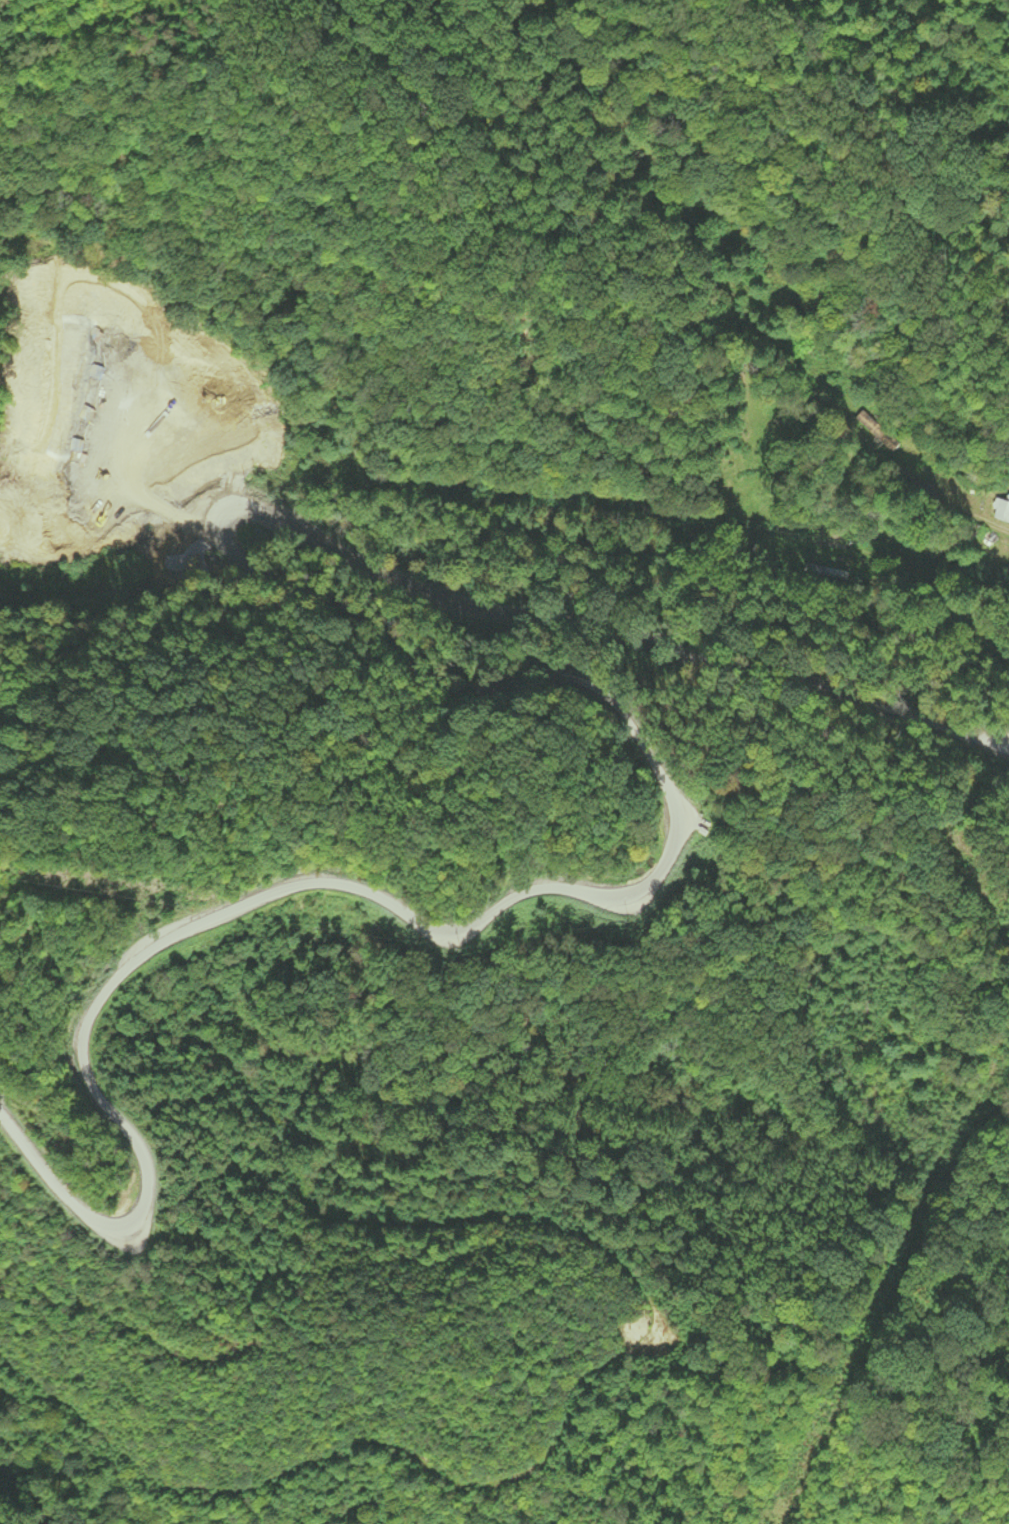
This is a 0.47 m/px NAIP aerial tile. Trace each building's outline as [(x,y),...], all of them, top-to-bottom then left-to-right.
[(197,367),(181,360),(173,379),(189,385),(197,367)] [(196,432),(202,404),(180,398),(173,426),(196,432)] [(995,502),(995,522),(1008,522),(1008,502),(995,502)]
